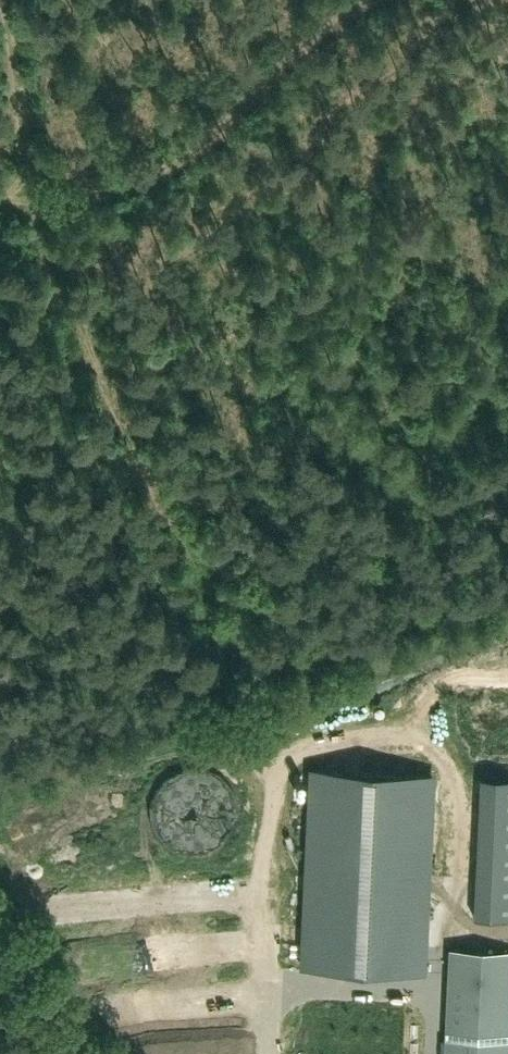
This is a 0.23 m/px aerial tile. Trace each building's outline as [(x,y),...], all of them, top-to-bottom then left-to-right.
[(303,966),(340,968),(421,972),(430,775),(312,769),(309,840),(303,966)] [(186,942),(193,973),(211,969),(204,938),(186,942)] [(451,947),(446,1038),(447,1038),(446,1053),(507,1053),(507,950),(451,947)] [(291,1014),(293,1053),(424,1053),(421,978),(358,981),(359,1011),(291,1014)] [(135,1007),(141,1033),(151,1031),(145,1005),(135,1007)]
